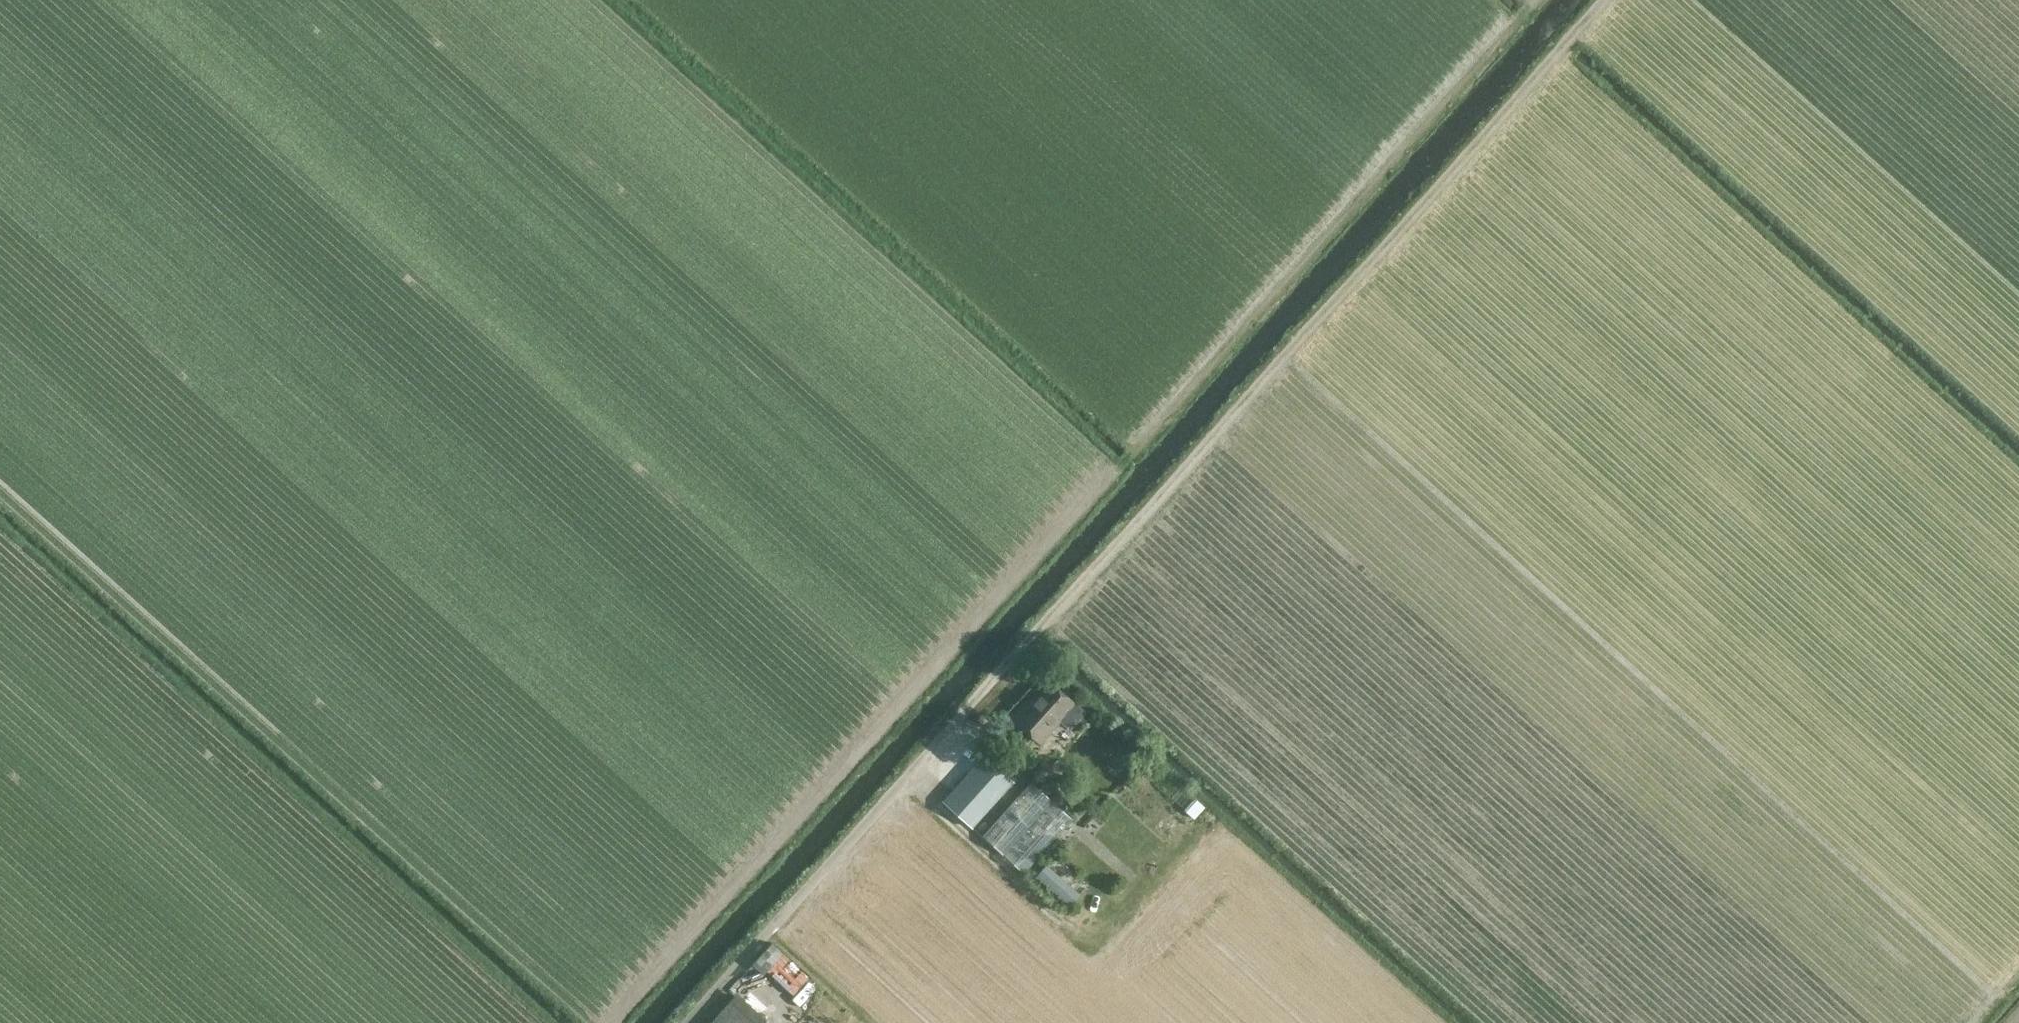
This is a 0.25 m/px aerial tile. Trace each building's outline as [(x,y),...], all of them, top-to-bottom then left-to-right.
[(1065,710),(1042,689),(1013,720),(1037,741),(1065,710)] [(1011,779),(1010,781),(981,756),(941,801),(969,826),(973,829),(973,828),(983,837),(1024,874),(1074,819),(1031,782),(1024,791),(1015,783),(1015,782),(1011,779)] [(1038,873),(1072,902),(1088,883),(1076,873),(1070,880),(1048,861),(1038,873)] [(779,943),(768,951),(782,969),(792,961),(779,943)] [(806,1002),(822,986),(804,969),(788,985),(806,1002)] [(709,1022),(762,1022),(763,1022),(733,996),(709,1022)]
